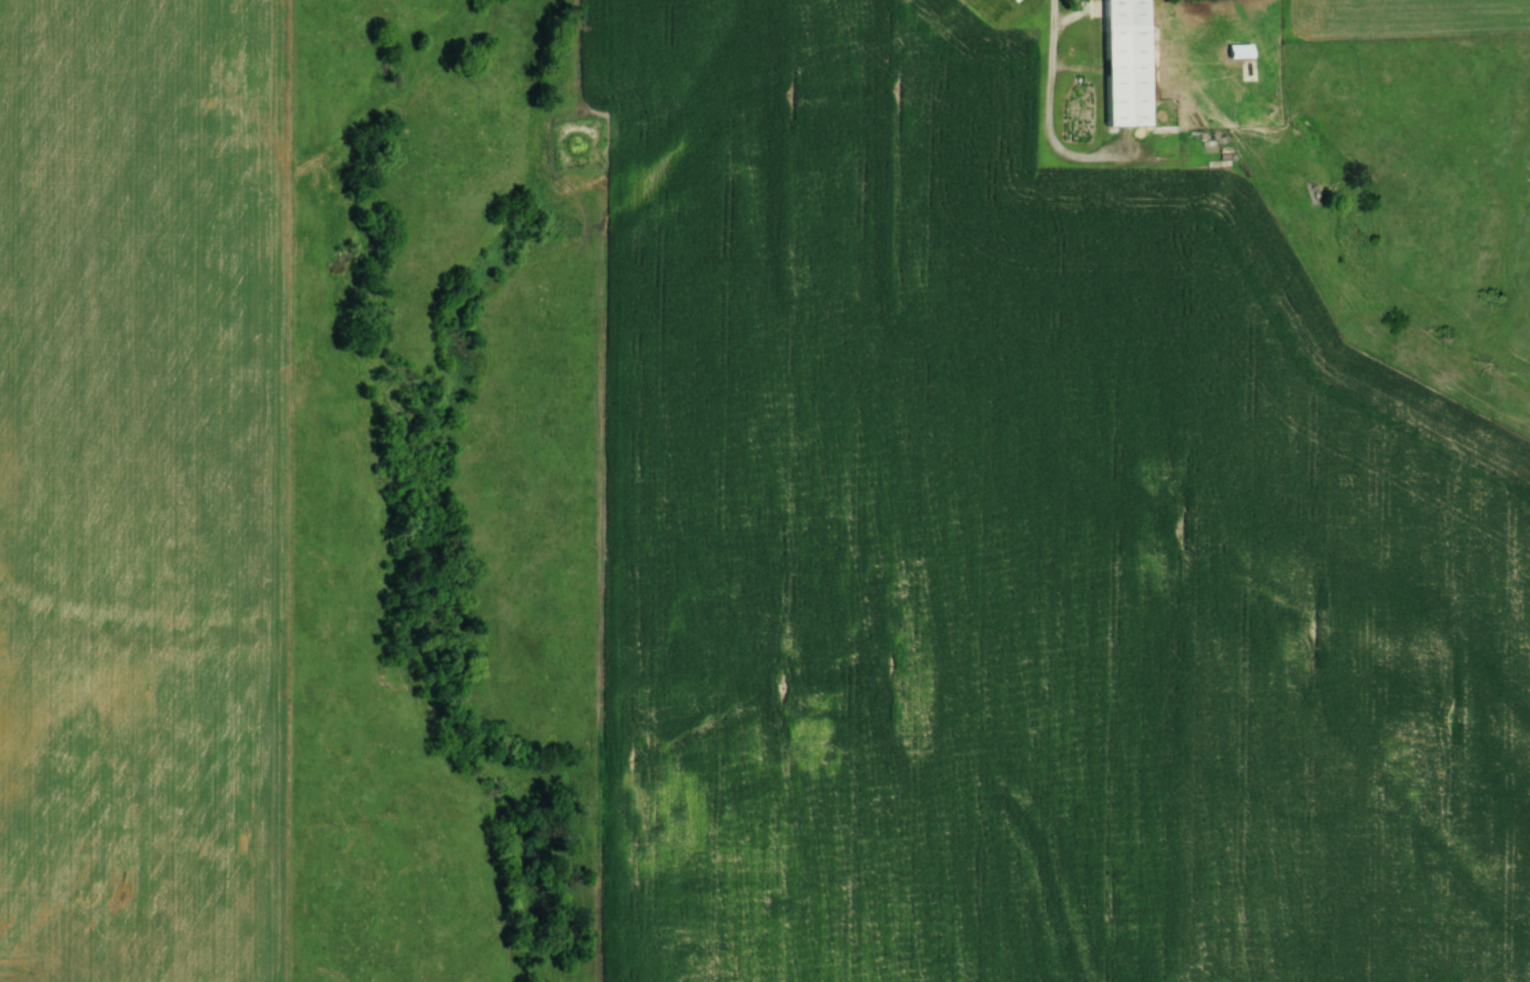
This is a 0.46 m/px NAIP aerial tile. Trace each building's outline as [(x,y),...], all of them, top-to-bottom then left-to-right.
[(1101,126),(1142,126),(1141,0),(1100,0),(1101,126)] [(1249,44),(1226,44),(1226,59),(1249,59),(1249,44)]
